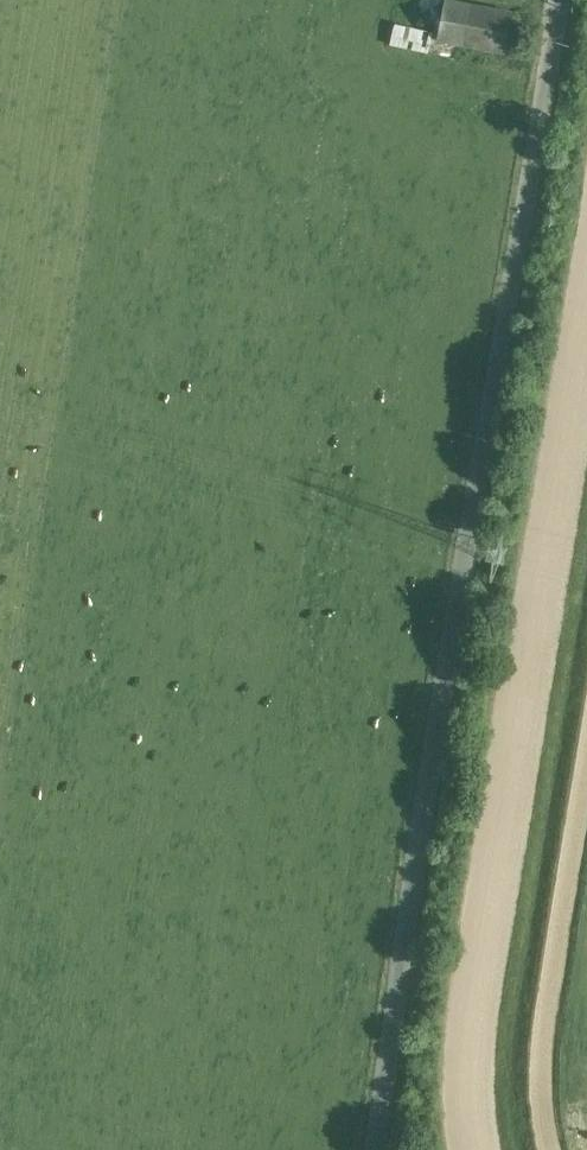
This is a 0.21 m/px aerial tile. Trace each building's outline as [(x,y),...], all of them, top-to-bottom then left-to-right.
[(511,15),(442,1),(435,37),(395,28),(390,50),(430,59),(433,41),(502,55),(511,15)]
